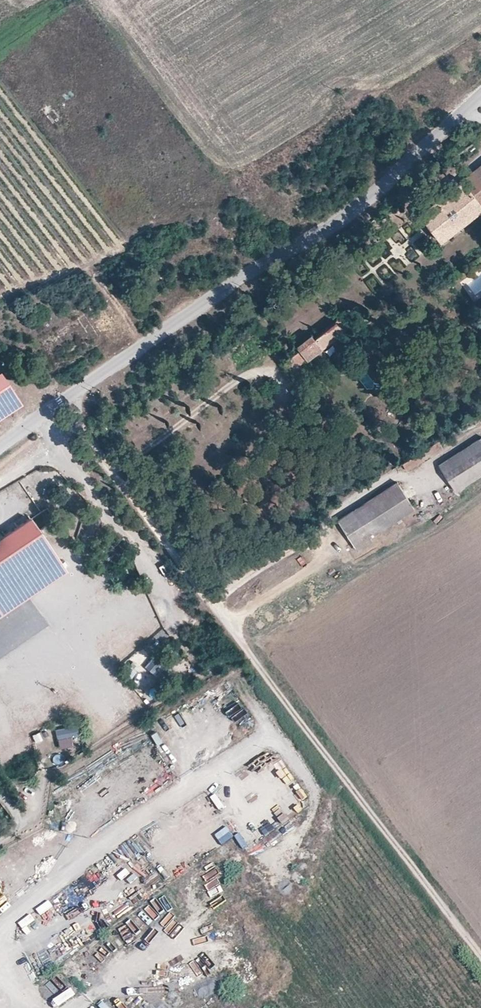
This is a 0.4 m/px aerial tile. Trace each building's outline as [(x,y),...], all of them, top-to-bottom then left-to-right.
[(480,204),(480,163),(461,179),(480,204)] [(461,179),(417,213),(442,246),(480,215),(480,204),(461,179)] [(354,346),(336,325),(315,341),(312,338),(297,350),(300,354),(288,363),(287,366),(287,370),(290,373),(294,373),(309,364),(305,360),(321,349),(324,352),(337,342),(345,353),(354,346)] [(0,373),(0,415),(20,402),(0,373)] [(480,436),(438,465),(455,491),(480,474),(480,437),(480,436)] [(418,454),(422,460),(442,448),(437,442),(418,454)] [(418,454),(402,464),(406,470),(422,460),(418,454)] [(353,545),(368,536),(412,508),(396,482),(337,520),(345,532),(353,545)] [(0,535),(0,611),(60,570),(25,518),(0,535)] [(372,542),(368,536),(353,545),(357,551),(372,542)] [(259,630),(265,625),(259,617),(253,622),(259,630)] [(152,673),(161,661),(153,654),(144,666),(152,673)] [(75,725),(55,727),(58,747),(72,745),(70,736),(77,735),(75,725)] [(32,733),(35,741),(43,738),(41,730),(32,733)] [(54,764),(63,762),(61,753),(51,755),(54,764)] [(184,853),(197,848),(194,842),(182,846),(184,853)] [(150,897),(155,894),(147,880),(142,883),(150,897)]
